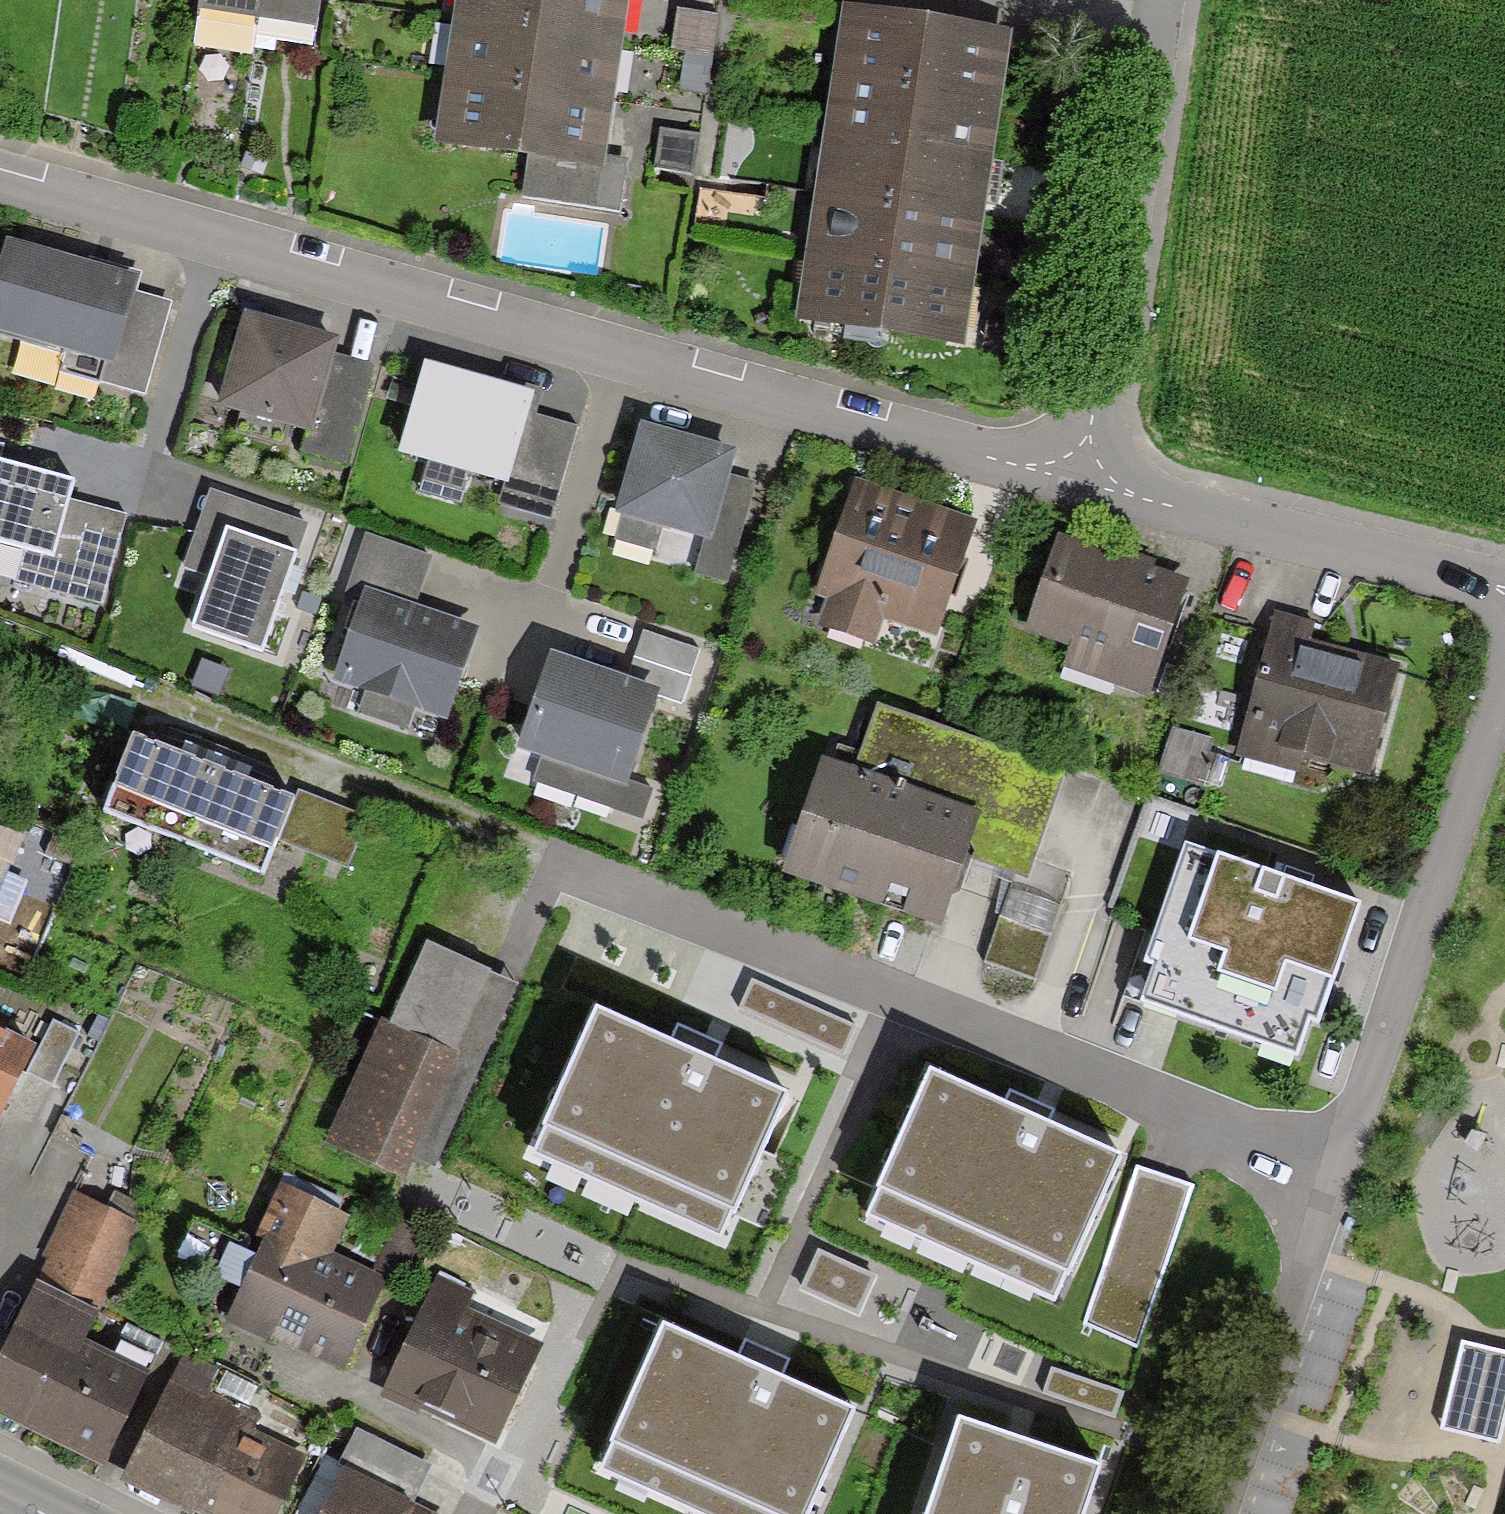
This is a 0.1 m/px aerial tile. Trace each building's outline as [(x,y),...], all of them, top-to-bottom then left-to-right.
[(263,0),(201,0),(200,9),(261,17),(263,0)] [(261,17),(313,24),(316,0),(263,0),(261,17)] [(455,20),(617,41),(623,0),(457,0),(455,20)] [(843,13),(835,74),(993,95),(1002,34),(843,13)] [(712,21),(675,15),(670,48),(707,54),(712,21)] [(617,41),(455,20),(447,80),(610,101),(617,41)] [(835,74),(827,135),(985,157),(993,95),(835,74)] [(610,101),(447,80),(439,141),(525,152),(602,162),(610,101)] [(689,137),(658,134),(654,169),(685,173),(689,137)] [(827,135),(818,197),(977,218),(985,157),(827,135)] [(602,162),(525,152),(518,202),(614,215),(621,164),(602,162)] [(818,197),(810,258),(968,280),(977,218),(818,197)] [(4,243),(0,256),(0,332),(103,361),(123,290),(127,277),(4,243)] [(960,341),(968,280),(810,258),(802,320),(960,341)] [(163,302),(123,290),(103,361),(98,380),(137,391),(163,302)] [(329,345),(240,319),(213,409),(302,436),(326,357),(329,345)] [(1017,330),(982,325),(978,354),(1012,359),(1017,330)] [(364,368),(326,357),(302,436),(295,461),(334,472),(364,368)] [(524,397),(419,369),(396,453),(500,481),(518,419),(524,397)] [(569,433),(518,419),(500,481),(495,503),(546,517),(569,433)] [(725,455),(638,430),(615,513),(702,537),(720,474),(725,455)] [(0,467),(0,543),(23,549),(14,583),(98,605),(121,519),(61,503),(66,485),(0,467)] [(750,482),(720,474),(702,537),(692,571),(722,579),(750,482)] [(977,521),(852,477),(812,590),(830,596),(821,621),(871,639),(881,612),(937,632),(977,521)] [(297,522),(208,494),(184,571),(206,578),(187,636),(255,657),(297,522)] [(1149,699),(1190,577),(1054,532),(1022,630),(1072,646),(1064,671),(1149,699)] [(423,558),(362,539),(346,588),(358,592),(407,607),(423,558)] [(465,626),(407,607),(358,592),(328,685),(436,719),(465,626)] [(1313,622),(1275,613),(1241,752),(1293,764),(1296,752),(1373,771),(1399,664),(1308,642),(1313,622)] [(693,650),(639,632),(624,679),(652,688),(678,697),(693,650)] [(652,688),(624,679),(548,654),(517,749),(542,757),(621,783),(652,688)] [(1046,771),(868,712),(846,776),(815,766),(781,868),(935,920),(956,856),(1012,874),(1046,771)] [(1211,739),(1172,728),(1159,773),(1198,784),(1211,739)] [(135,739),(108,811),(188,841),(215,768),(135,739)] [(647,792),(621,783),(542,757),(533,784),(638,819),(647,792)] [(274,837),(290,796),(215,768),(188,841),(263,868),(274,837)] [(355,820),(290,796),(274,837),(339,861),(355,820)] [(35,850),(0,836),(0,922),(5,924),(35,850)] [(1357,902),(1188,846),(1136,1004),(1304,1060),(1357,902)] [(519,985),(431,945),(346,1130),(435,1170),(519,985)] [(852,1024),(755,982),(744,1009),(841,1051),(852,1024)] [(781,1093),(599,1012),(534,1159),(715,1239),(781,1093)] [(73,1039),(49,1026),(23,1076),(46,1088),(73,1039)] [(0,1032),(0,1111),(32,1048),(0,1032)] [(1120,1157),(931,1073),(865,1220),(1053,1304),(1120,1157)] [(1192,1188),(1137,1169),(1084,1321),(1138,1340),(1192,1188)] [(383,1277),(329,1254),(347,1212),(282,1184),(255,1248),(233,1239),(219,1271),(244,1282),(227,1320),(343,1370),(383,1277)] [(131,1226),(73,1200),(36,1281),(95,1307),(131,1226)] [(870,1275),(818,1253),(800,1296),(852,1318),(870,1275)] [(468,1297),(435,1282),(380,1396),(490,1449),(539,1347),(462,1310),(468,1297)] [(141,1380),(76,1350),(90,1319),(34,1294),(0,1368),(0,1420),(101,1466),(141,1380)] [(666,1324),(600,1470),(699,1513),(798,1513),(847,1404),(666,1324)] [(1463,1345),(1443,1429),(1495,1441),(1504,1399),(1504,1355),(1463,1345)] [(202,1511),(208,1513),(275,1513),(298,1464),(246,1440),(253,1426),(196,1400),(208,1374),(181,1361),(124,1482),(188,1512),(202,1511)] [(1114,1413),(1121,1391),(1051,1369),(1044,1390),(1114,1413)] [(962,1420),(930,1513),(1084,1513),(1100,1466),(962,1420)] [(360,1437),(342,1474),(403,1504),(421,1468),(360,1437)] [(342,1474),(322,1513),(423,1513),(403,1504),(342,1474)]
